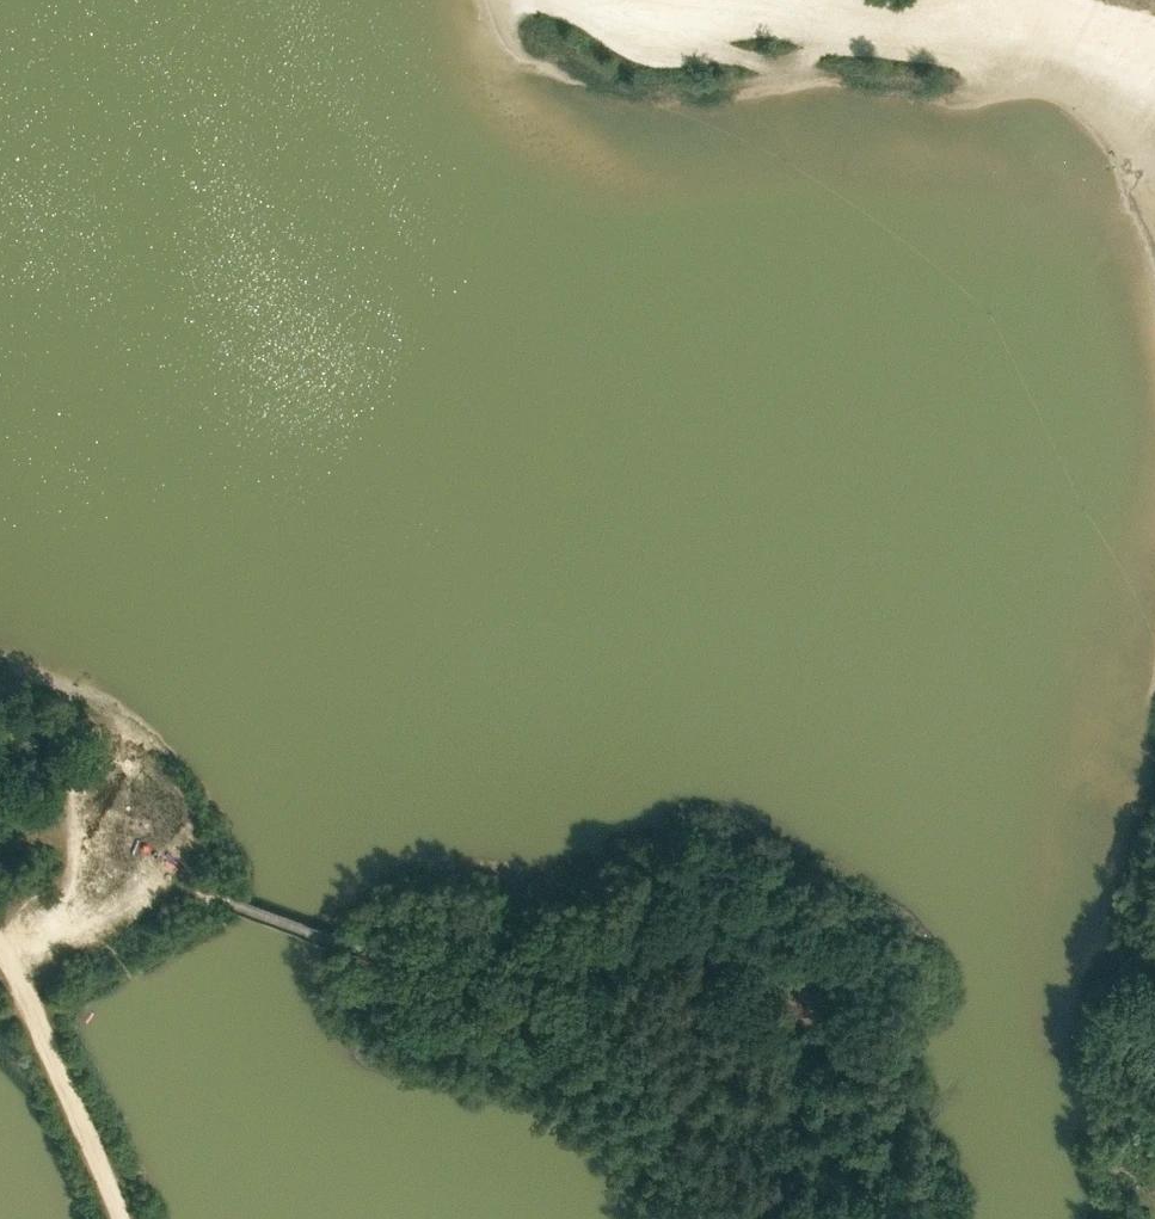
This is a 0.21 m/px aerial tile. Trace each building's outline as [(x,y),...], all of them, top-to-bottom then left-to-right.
[(52,741),(46,764),(59,767),(64,744),(52,741)]
